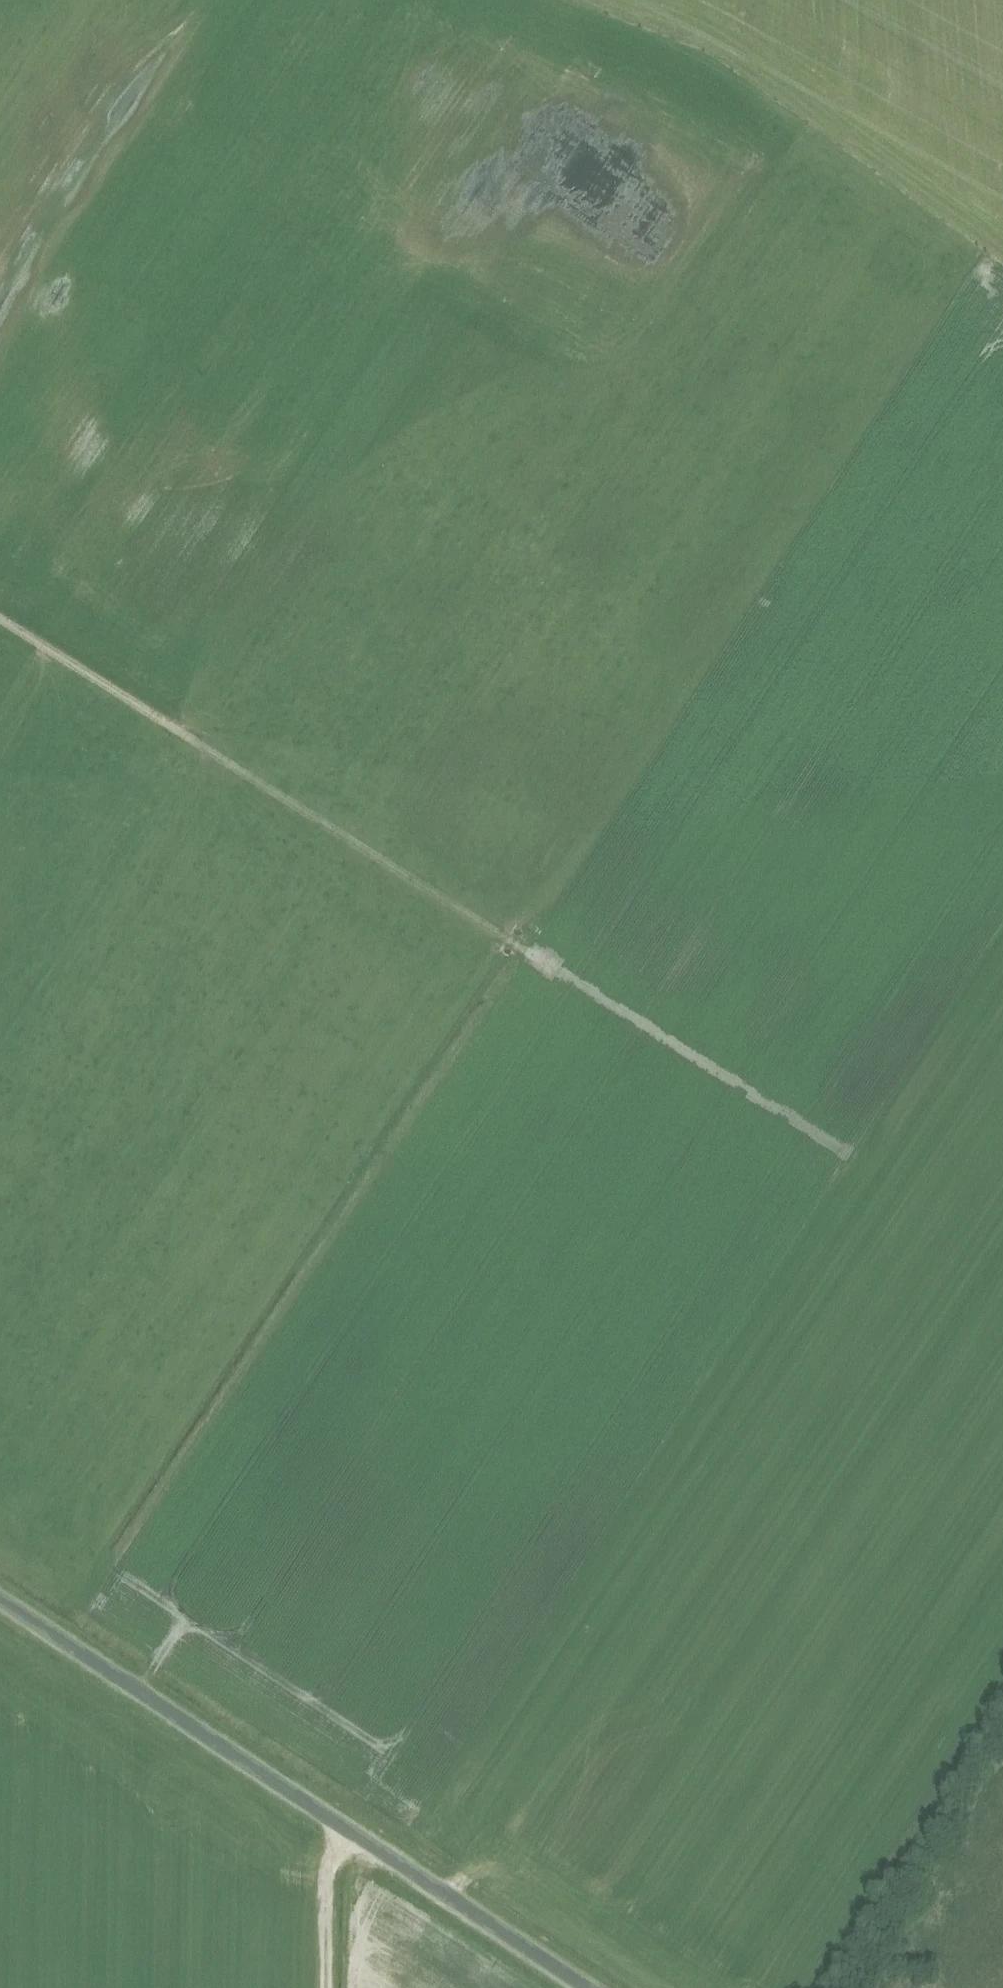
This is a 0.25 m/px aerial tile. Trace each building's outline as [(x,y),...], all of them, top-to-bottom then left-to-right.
[(13,1594),(8,1602),(24,1614),(29,1607),(13,1594)]
